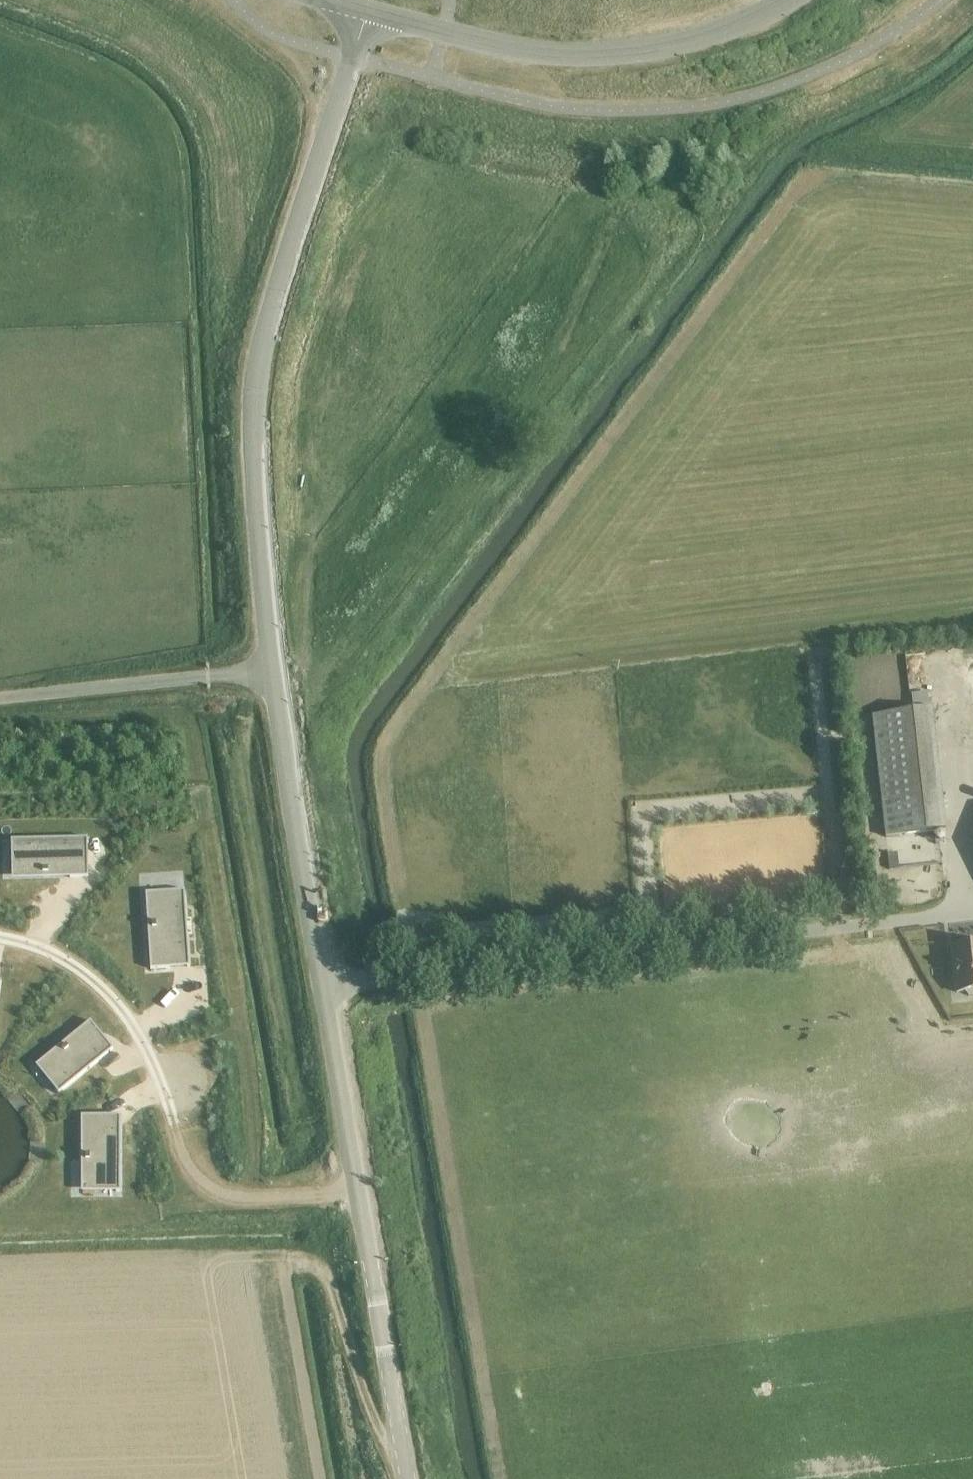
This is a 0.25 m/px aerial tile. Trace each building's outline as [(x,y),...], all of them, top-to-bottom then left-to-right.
[(911,695),(914,710),(930,708),(928,692),(911,695)] [(872,717),(885,837),(945,831),(932,710),(872,717)] [(81,838),(18,840),(18,841),(19,875),(43,874),(43,875),(48,875),(48,874),(61,874),(70,874),(70,878),(88,877),(88,858),(87,858),(87,852),(81,853),(81,841),(81,838)] [(183,898),(150,900),(151,924),(151,929),(152,929),(153,943),(153,951),(149,951),(150,970),(169,968),(169,967),(175,967),(175,961),(187,960),(187,961),(189,961),(185,898),(183,898)] [(956,993),(965,992),(968,997),(972,996),(972,945),(951,947),(956,993)] [(62,1050),(43,1064),(63,1088),(64,1089),(108,1053),(107,1051),(106,1052),(99,1042),(103,1039),(100,1034),(90,1021),(73,1034),(74,1035),(70,1038),(72,1041),(66,1046),(65,1046),(61,1049),(62,1050)] [(100,1116),(81,1115),(81,1134),(85,1134),(85,1156),(84,1156),(84,1161),(85,1161),(85,1185),(118,1185),(120,1185),(120,1122),(118,1122),(106,1122),(106,1116),(100,1116)]
